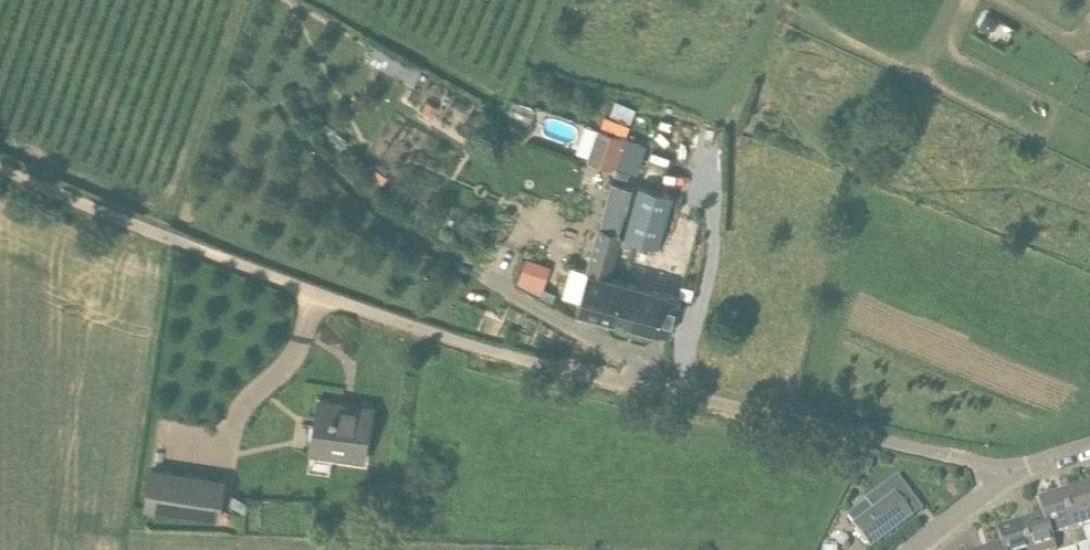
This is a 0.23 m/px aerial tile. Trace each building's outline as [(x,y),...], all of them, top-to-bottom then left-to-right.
[(607,115),(605,123),(630,131),(632,122),(607,115)] [(613,170),(624,138),(597,129),(586,161),(613,170)] [(578,308),(613,318),(614,319),(624,282),(608,278),(618,239),(637,173),(631,170),(626,186),(614,182),(578,308)] [(650,177),(637,173),(618,239),(663,254),(682,194),(648,183),(650,177)] [(539,295),(543,286),(547,275),(523,266),(518,281),(539,295)] [(624,282),(614,319),(670,335),(681,298),(624,282)] [(345,403),(319,399),(311,453),(364,461),(371,417),(370,417),(343,413),(345,403)] [(225,480),(151,469),(145,508),(219,520),(225,480)] [(875,511),(856,525),(873,549),(913,519),(899,501),(910,493),(899,478),(867,501),(875,511)] [(1086,491),(1068,496),(1067,493),(1066,493),(1067,497),(1064,497),(1079,547),(1089,543),(1089,502),(1086,491)] [(247,503),(231,493),(230,504),(245,514),(247,503)] [(1044,520),(1046,520),(1052,540),(1053,540),(1056,549),(1069,549),(1079,547),(1064,497),(1060,498),(1059,495),(1058,496),(1059,499),(1040,505),(1044,520)] [(1023,527),(1030,549),(1056,549),(1053,540),(1052,540),(1046,520),(1044,520),(1027,525),(1026,522),(1025,523),(1026,526),(1023,527)] [(1003,549),(1004,549),(1005,549),(1030,549),(1023,527),(1019,528),(1018,524),(1017,525),(1018,528),(999,534),(1003,549)]
